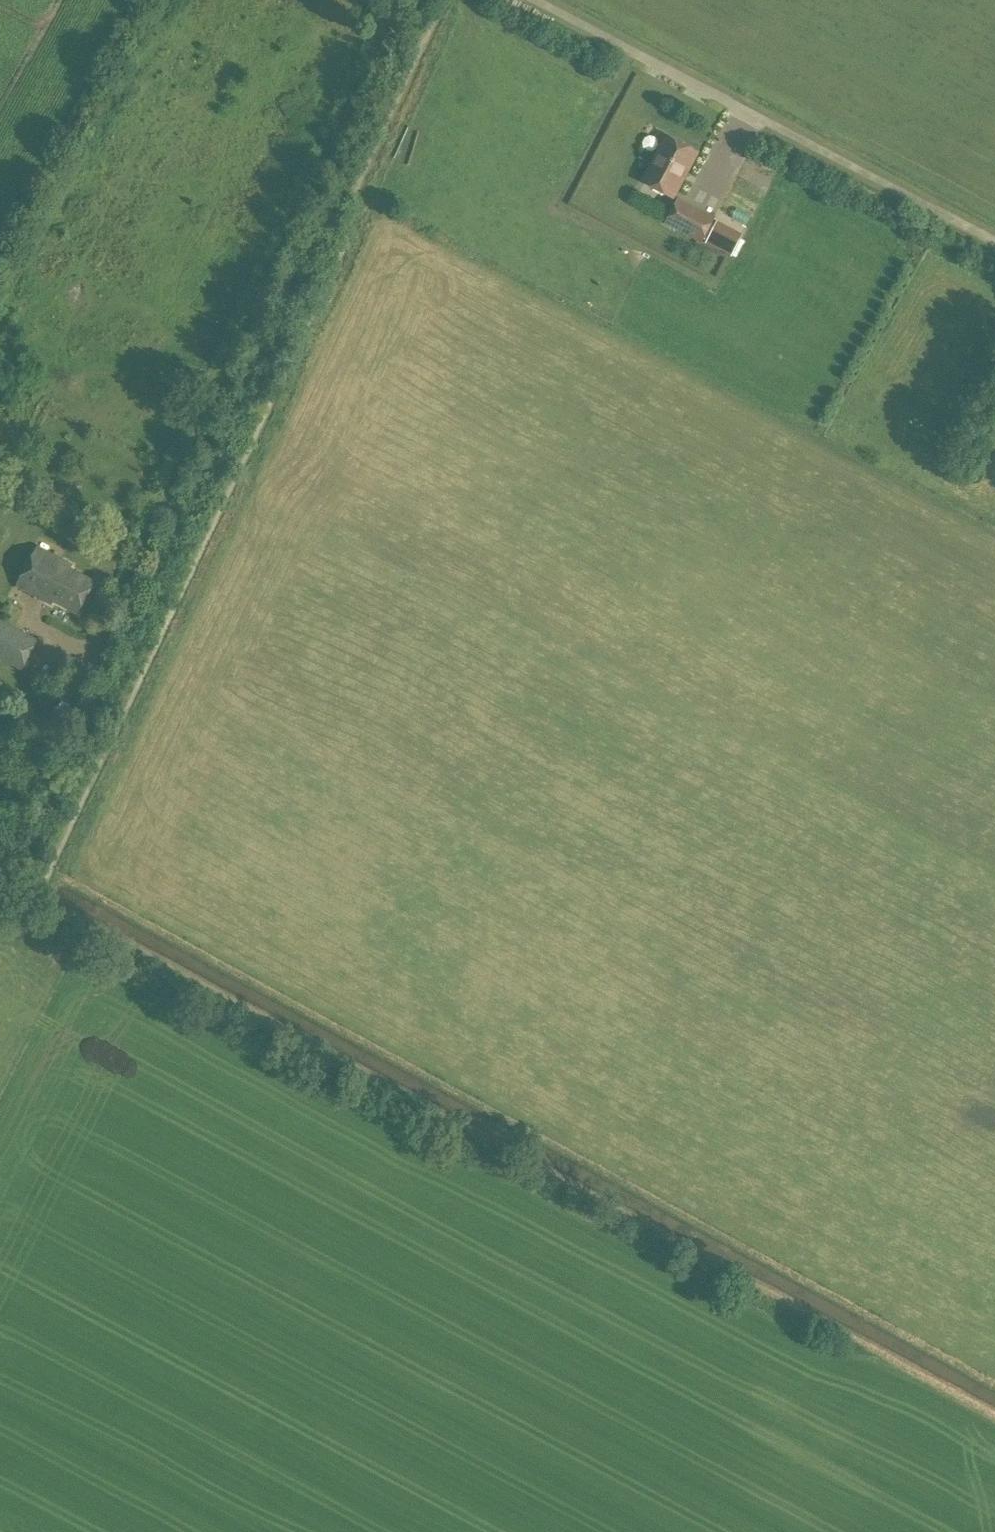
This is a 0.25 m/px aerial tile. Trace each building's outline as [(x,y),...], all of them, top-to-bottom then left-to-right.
[(673,197),(697,153),(667,137),(644,181),(673,197)] [(701,244),(716,217),(679,198),(664,224),(701,244)] [(79,613),(95,581),(70,568),(72,565),(38,546),(17,586),(51,604),(53,600),(79,613)] [(37,640),(0,621),(0,657),(22,669),(37,640)]
